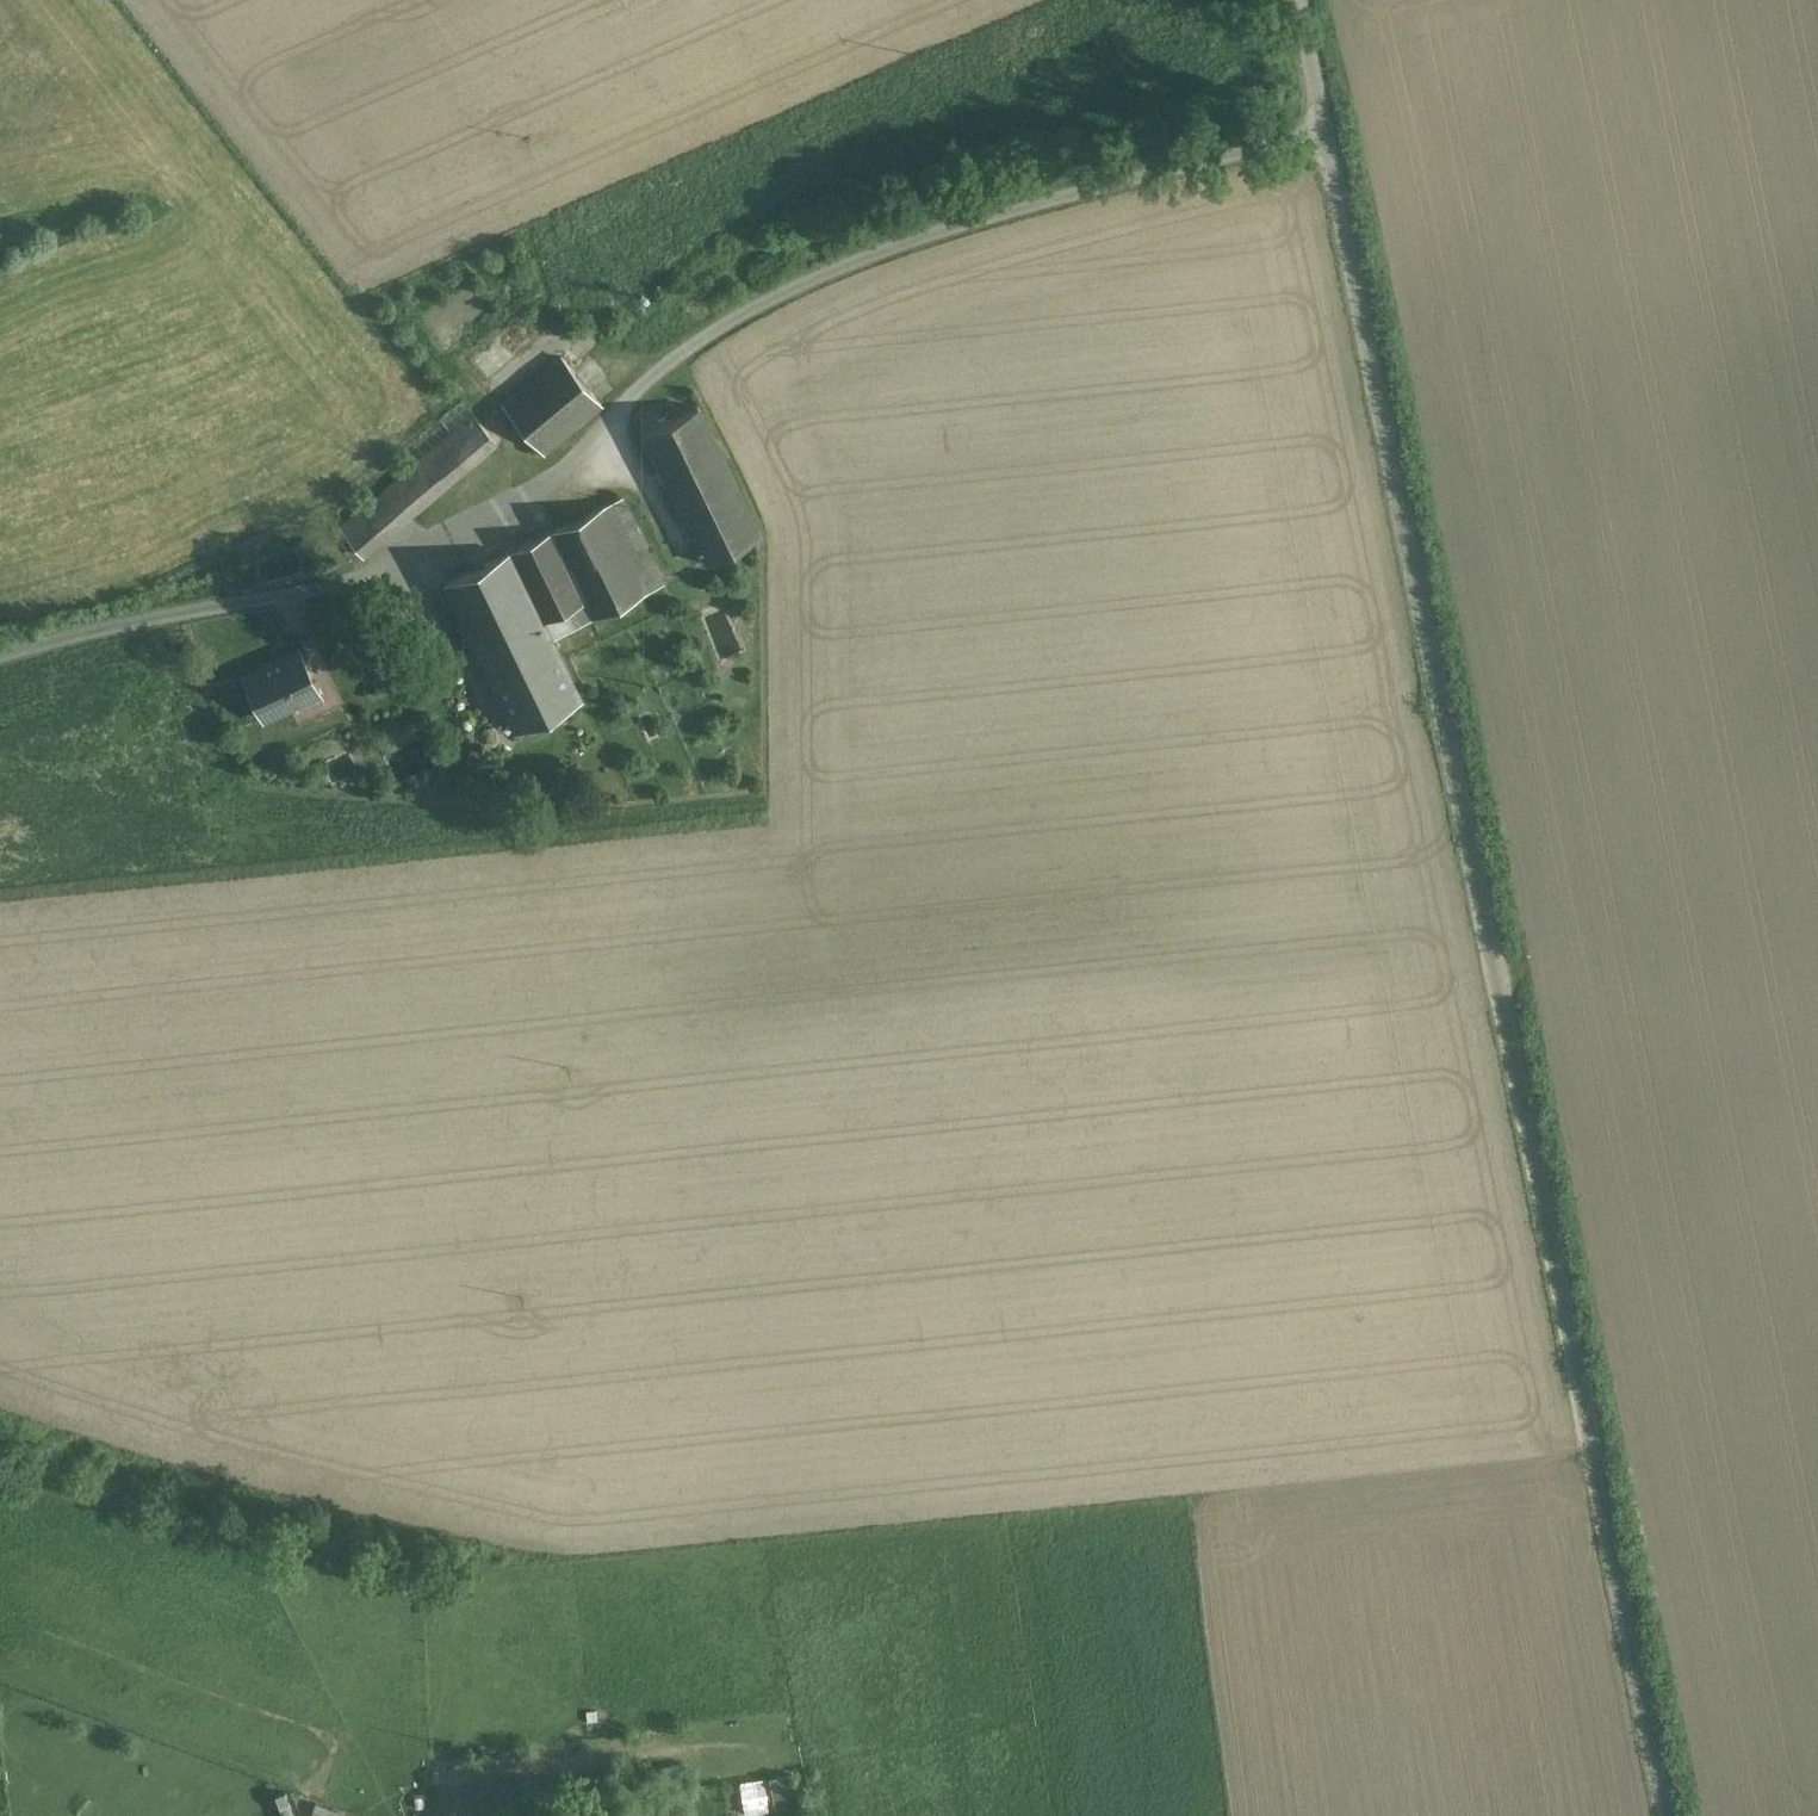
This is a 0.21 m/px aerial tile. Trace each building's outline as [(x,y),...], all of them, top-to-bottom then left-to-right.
[(562,358),(503,407),(543,454),(601,405),(562,358)] [(699,407),(644,434),(706,563),(762,536),(699,407)] [(364,510),(384,537),(496,443),(475,417),(364,510)] [(622,497),(509,553),(542,622),(566,611),(574,628),(663,584),(622,497)] [(384,537),(364,510),(340,530),(361,556),(384,537)] [(509,553),(445,582),(517,730),(580,700),(542,622),(509,553)] [(300,652),(244,678),(263,719),(319,694),(300,652)] [(342,1812),(316,1803),(312,1815),(341,1815),(342,1812)]
